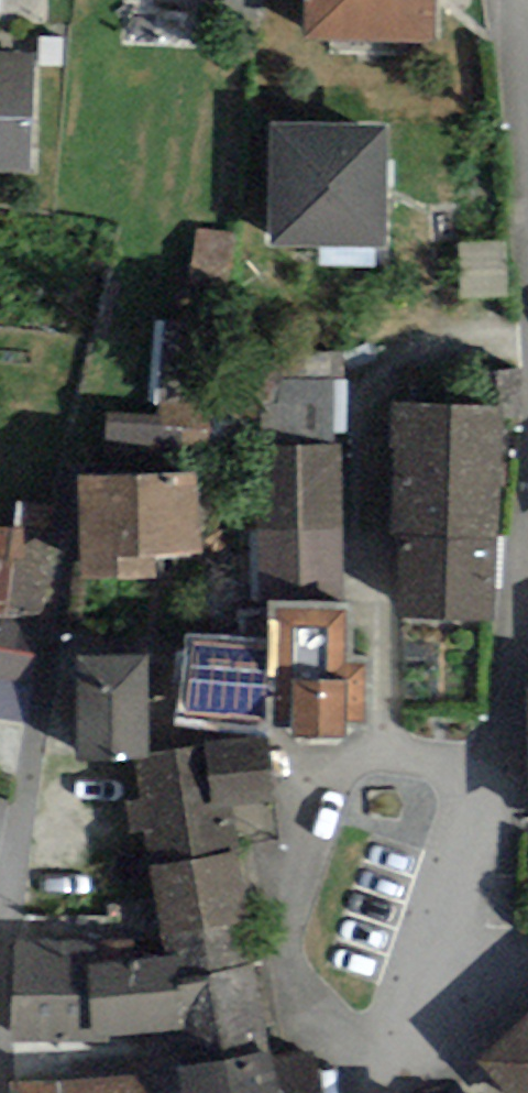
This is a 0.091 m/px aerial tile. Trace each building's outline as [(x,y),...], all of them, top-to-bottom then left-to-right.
[(303,39),(435,42),(436,0),(304,0),(303,39)] [(30,171),(33,53),(0,52),(0,170),(30,171)] [(386,246),(388,127),(270,125),(268,244),(386,246)] [(224,306),(236,237),(197,230),(185,299),(224,306)] [(510,295),(508,243),(458,245),(460,297),(510,295)] [(332,449),(332,442),(333,376),(262,375),(261,448),(332,449)] [(159,420),(107,416),(104,458),(161,463),(163,442),(209,446),(213,398),(162,394),(159,420)] [(504,409),(390,403),(388,454),(396,455),(392,535),(400,535),(497,540),(504,409)] [(261,448),(248,449),(250,599),(343,598),(341,448),(332,449),(261,448)] [(199,469),(77,475),(81,580),(155,577),(154,556),(203,554),(199,469)] [(0,525),(0,676),(31,681),(51,682),(71,534),(0,525)] [(492,623),(497,540),(400,535),(396,619),(492,623)] [(352,606),(268,605),(268,641),(268,730),(293,732),(289,746),(346,746),(349,722),(367,722),(368,661),(348,661),(352,606)] [(174,722),(268,730),(268,641),(185,633),(174,722)] [(146,656),(75,657),(76,756),(148,754),(146,656)] [(31,681),(0,676),(0,771),(17,773),(31,681)] [(262,734),(135,761),(143,798),(125,801),(131,834),(146,831),(154,869),(237,853),(230,807),(276,801),(262,734)] [(183,1050),(268,1030),(277,1026),(266,960),(257,960),(237,853),(154,869),(168,962),(177,961),(181,1031),(183,1050)] [(98,940),(18,941),(9,1040),(93,1046),(88,966),(100,965),(98,940)] [(100,965),(88,966),(93,1046),(108,1045),(107,1034),(181,1031),(177,961),(168,962),(100,965)] [(471,1057),(501,1092),(527,1092),(527,1009),(471,1057)] [(182,1092),(325,1092),(318,1047),(179,1064),(179,1074),(182,1092)] [(11,1082),(12,1092),(182,1092),(179,1074),(11,1082)]
